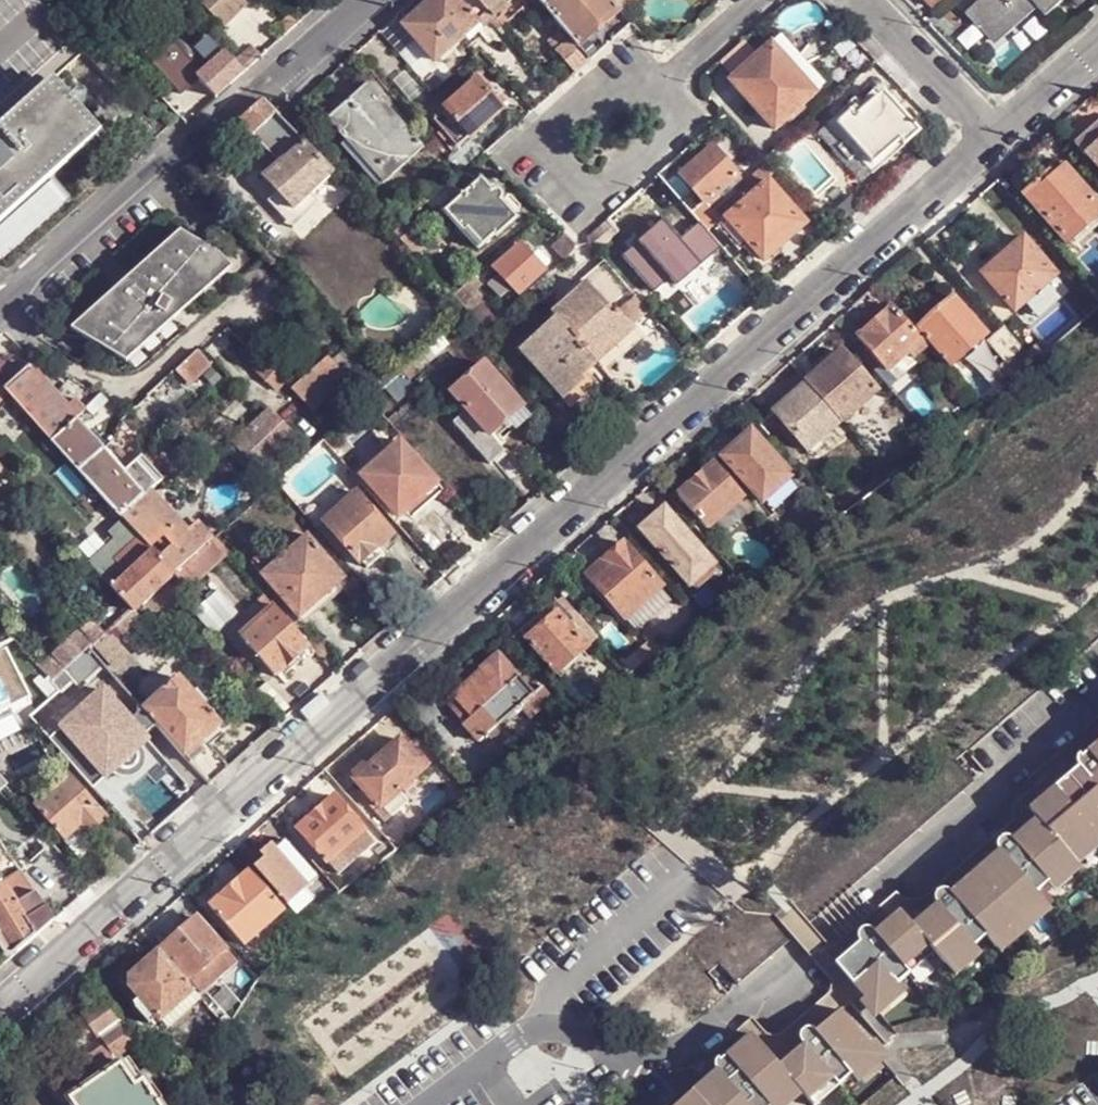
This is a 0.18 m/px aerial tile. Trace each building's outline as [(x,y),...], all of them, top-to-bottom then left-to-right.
[(220,22),(242,0),(199,0),(220,22)] [(479,22),(477,21),(489,9),(481,0),(430,0),(403,25),(436,61),(479,22)] [(489,9),(499,0),(481,0),(489,9)] [(533,8),(541,1),(540,0),(526,0),(533,8)] [(541,1),(548,8),(557,0),(540,0),(541,1)] [(548,8),(592,58),(598,53),(587,40),(613,15),(625,29),(632,22),(633,21),(613,0),(557,0),(548,8)] [(966,14),(980,29),(983,27),(995,41),(1036,3),(1039,7),(1047,16),(1064,0),(982,0),(966,14)] [(995,41),(999,45),(1039,7),(1036,3),(995,41)] [(285,35),(301,21),(293,12),(277,27),(285,35)] [(245,71),(209,34),(199,44),(206,51),(216,60),(198,76),(217,97),(245,71)] [(780,36),(772,42),(816,92),(824,84),(780,36)] [(193,50),(180,37),(154,63),(183,93),(199,78),(198,76),(183,59),(200,57),(193,50)] [(731,80),(775,129),(816,92),(772,42),(731,80)] [(199,44),(193,50),(200,57),(206,51),(199,44)] [(503,108),(478,80),(445,110),(446,111),(435,120),(433,118),(428,122),(446,141),(450,137),(458,146),(469,136),(470,137),(503,108)] [(873,163),(916,126),(883,89),(881,92),(872,82),(833,117),(873,163)] [(368,83),(328,119),(345,138),(358,153),(366,147),(384,167),(391,176),(424,147),(417,139),(414,134),(381,98),(368,83)] [(0,128),(0,253),(1,254),(69,194),(53,175),(86,145),(40,93),(0,128)] [(414,134),(418,130),(385,94),(381,98),(414,134)] [(240,120),(280,163),(306,142),(282,117),(264,99),(240,120)] [(104,126),(87,140),(105,160),(121,146),(104,126)] [(1089,151),(1097,142),(1097,126),(1081,141),(1089,151)] [(353,157),(358,153),(345,138),(340,143),(353,157)] [(334,172),(306,142),(280,163),(263,175),(277,191),(293,209),(311,194),(334,172)] [(1089,151),(1086,154),(1097,167),(1097,142),(1089,151)] [(713,145),(680,173),(703,200),(691,211),(708,230),(774,172),(768,164),(744,184),(737,176),(739,175),(713,145)] [(358,153),(353,157),(378,186),(391,176),(384,167),(366,147),(358,153)] [(1066,242),(1069,239),(1097,216),(1097,204),(1064,166),(1059,170),(1051,177),(1045,182),(1041,177),(1023,192),(1066,242)] [(1041,177),(1045,182),(1051,177),(1047,172),(1041,177)] [(444,211),(478,248),(495,233),(496,236),(517,218),(514,214),(503,202),(501,200),(503,196),(502,190),(497,188),(492,189),(481,178),(444,211)] [(764,260),(805,223),(769,182),(717,226),(740,251),(749,243),(764,260)] [(319,203),(311,194),(293,209),(277,191),(267,200),(292,226),(319,203)] [(510,195),(503,202),(514,214),(521,207),(510,195)] [(1069,239),(1074,245),(1097,224),(1097,216),(1069,239)] [(623,257),(655,293),(674,276),(678,280),(679,279),(680,280),(685,282),(689,280),(691,275),(689,270),(690,269),(674,250),(667,244),(674,238),(679,233),(665,219),(651,231),(647,226),(637,235),(642,240),(623,257)] [(585,239),(597,252),(618,232),(608,220),(585,239)] [(191,235),(181,230),(73,327),(99,343),(127,359),(232,266),(221,254),(207,245),(191,235)] [(576,244),(566,234),(547,251),(558,261),(576,244)] [(981,271),(1014,309),(1055,272),(1022,235),(981,271)] [(674,250),(680,245),(674,238),(667,244),(674,250)] [(522,242),(495,265),(504,274),(495,282),(502,291),(511,282),(519,292),(545,268),(522,242)] [(487,329),(495,320),(467,291),(480,280),(476,276),(453,294),(471,313),(487,329)] [(659,297),(678,280),(674,276),(655,293),(659,297)] [(556,319),(580,346),(615,313),(587,282),(552,314),(556,319)] [(952,364),(986,334),(954,297),(915,331),(927,345),(941,361),(945,357),(952,364)] [(915,331),(893,305),(857,337),(886,370),(905,353),(910,359),(927,345),(915,331)] [(615,313),(580,346),(595,363),(598,367),(604,362),(611,356),(615,361),(642,337),(619,311),(618,309),(615,313)] [(520,350),(563,399),(583,381),(580,377),(586,371),(590,368),(595,363),(580,346),(556,319),(520,350)] [(1022,347),(1004,326),(988,340),(1006,361),(1022,347)] [(1022,347),(1006,361),(1018,373),(1034,360),(1022,347)] [(413,363),(419,372),(435,357),(428,348),(413,363)] [(843,350),(808,382),(841,420),(876,389),(843,350)] [(189,384),(208,365),(196,351),(175,369),(189,384)] [(0,372),(0,381),(6,387),(27,369),(15,357),(0,372)] [(348,380),(328,357),(307,375),(291,389),(312,409),(348,380)] [(388,384),(368,362),(350,379),(369,401),(370,400),(384,387),(388,384)] [(277,392),(285,384),(263,363),(255,371),(277,392)] [(388,384),(384,387),(396,400),(414,385),(409,380),(419,372),(413,363),(388,384)] [(484,364),(452,392),(467,409),(453,422),(490,463),(504,450),(490,435),(509,420),(521,408),(523,407),(484,364)] [(27,369),(6,387),(102,494),(116,508),(144,540),(149,544),(153,548),(174,572),(212,537),(199,522),(189,530),(151,490),(173,471),(152,449),(138,461),(153,477),(147,482),(148,484),(142,489),(78,418),(84,411),(76,402),(69,408),(30,366),(27,369)] [(563,399),(571,408),(597,384),(591,377),(588,373),(586,371),(580,377),(583,381),(563,399)] [(841,420),(808,382),(774,410),(808,450),(841,420)] [(528,417),(521,408),(509,420),(516,427),(528,417)] [(235,443),(258,468),(294,435),(270,411),(235,443)] [(762,501),(791,475),(752,430),(723,456),(762,501)] [(361,476),(398,517),(436,482),(400,442),(361,476)] [(227,451),(250,477),(258,468),(235,443),(227,451)] [(714,462),(678,495),(708,528),(737,502),(742,509),(749,502),(714,462)] [(443,491),(436,482),(398,517),(405,526),(443,491)] [(325,523),(361,563),(363,562),(368,568),(382,555),(378,549),(395,534),(358,494),(325,523)] [(665,506),(656,515),(663,523),(671,514),(665,506)] [(690,586),(715,563),(671,514),(663,523),(656,515),(640,529),(690,586)] [(262,573),(299,617),(332,588),(324,579),(337,568),(307,534),(284,554),(262,573)] [(188,587),(227,552),(214,536),(212,537),(174,572),(188,587)] [(149,544),(144,540),(110,570),(104,576),(114,586),(153,548),(149,544)] [(274,542),(251,560),(262,573),(284,554),(274,542)] [(662,587),(624,542),(610,556),(613,560),(591,580),(625,619),(662,587)] [(134,608),(174,572),(160,557),(153,548),(114,586),(123,596),(134,608)] [(332,588),(344,589),(350,583),(337,568),(324,579),(332,588)] [(344,589),(332,588),(299,617),(304,623),(344,589)] [(241,636),(276,676),(287,665),(290,668),(300,659),(303,662),(314,652),(264,595),(258,599),(269,611),(241,636)] [(134,608),(123,596),(82,631),(83,633),(94,645),(134,608)] [(553,606),(522,633),(557,673),(562,669),(570,678),(592,659),(584,650),(588,647),(553,606)] [(42,670),(55,682),(91,648),(94,645),(83,633),(42,670)] [(107,636),(89,653),(109,673),(127,656),(107,636)] [(7,651),(0,654),(0,716),(32,699),(7,651)] [(534,694),(498,653),(480,669),(481,671),(452,697),(456,702),(471,718),(464,724),(480,743),(521,707),(533,719),(555,700),(543,686),(534,694)] [(180,677),(144,709),(192,763),(206,751),(200,743),(221,725),(180,677)] [(456,702),(450,707),(464,724),(471,718),(456,702)] [(1041,765),(1048,773),(1022,796),(1030,806),(907,912),(902,905),(894,897),(808,971),(817,980),(829,970),(853,999),(863,1011),(871,1020),(890,1003),(942,959),(955,975),(979,954),(992,942),(986,936),(1037,891),(1039,894),(1051,882),(1076,860),(1073,856),(1097,833),(1097,715),(1041,765)] [(426,768),(400,739),(355,778),(381,807),(426,768)] [(968,786),(949,765),(786,906),(776,915),(713,970),(731,992),(968,786)] [(37,805),(65,838),(78,826),(83,822),(91,831),(107,817),(71,776),(37,805)] [(320,810),(333,798),(315,778),(302,790),(320,810)] [(339,873),(375,842),(335,797),(333,798),(320,810),(300,828),(339,873)] [(87,835),(91,831),(83,822),(78,826),(87,835)] [(82,858),(96,846),(87,835),(78,826),(65,838),(82,858)] [(1080,864),(1097,848),(1097,833),(1073,856),(1076,860),(1080,864)] [(288,906),(319,879),(285,840),(275,849),(271,844),(261,855),(264,859),(255,867),(288,906)] [(4,843),(0,847),(0,848),(2,854),(0,856),(0,862),(8,877),(22,868),(4,843)] [(1083,869),(1080,864),(1076,860),(1051,882),(1058,891),(1083,869)] [(27,875),(22,868),(8,877),(11,884),(27,875)] [(245,945),(284,911),(250,871),(210,906),(245,945)] [(31,883),(12,894),(9,890),(0,896),(0,926),(3,931),(0,933),(0,946),(4,953),(9,956),(15,955),(56,919),(31,883)] [(1039,894),(1037,891),(986,936),(992,942),(1004,954),(1054,910),(1039,894)] [(192,980),(225,951),(197,918),(164,947),(192,980)] [(202,999),(159,951),(130,977),(129,987),(139,999),(134,1004),(136,1011),(150,1026),(157,1019),(160,1022),(163,1021),(169,1028),(202,999)] [(962,983),(987,961),(979,954),(955,975),(962,983)] [(853,999),(829,970),(817,980),(843,1009),(853,999)] [(84,1014),(100,1037),(102,1036),(119,1059),(140,1043),(108,998),(84,1014)] [(890,1003),(871,1020),(863,1011),(858,1016),(873,1032),(898,1010),(890,1003)] [(843,1009),(780,1062),(757,1034),(731,1057),(730,1055),(725,1052),(719,1053),(715,1057),(715,1064),(718,1068),(674,1104),(769,1104),(772,1103),(796,1081),(805,1090),(815,1103),(857,1068),(878,1050),(870,1041),(843,1009)] [(890,1053),(876,1036),(870,1041),(878,1050),(857,1068),(864,1076),(890,1053)] [(70,1098),(75,1104),(162,1104),(145,1079),(137,1084),(123,1063),(70,1098)] [(772,1103),(774,1104),(787,1104),(805,1090),(796,1081),(772,1103)]
